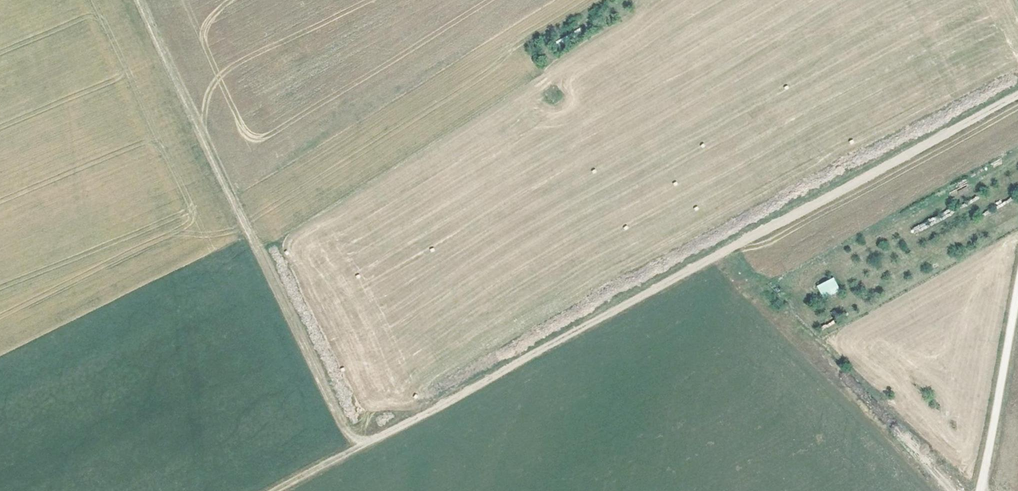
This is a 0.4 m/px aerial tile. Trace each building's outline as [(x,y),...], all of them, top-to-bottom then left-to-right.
[(822,299),(840,291),(834,277),(816,285),(822,299)]
